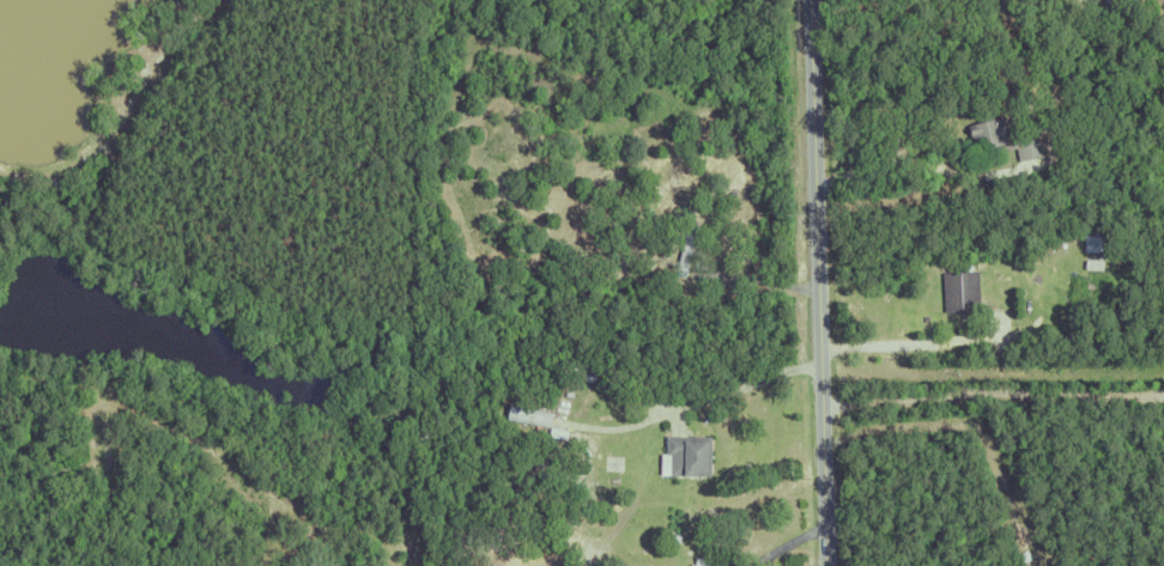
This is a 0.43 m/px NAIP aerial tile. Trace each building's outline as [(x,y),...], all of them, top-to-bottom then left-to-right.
[(982,146),(970,148),(964,124),(975,122),(972,112),(993,108),(995,116),(999,116),(1007,148),(984,154),(982,146)] [(673,275),(686,220),(696,223),(684,278),(673,275)] [(1081,249),(1083,221),(1099,221),(1099,250),(1081,249)] [(939,272),(976,269),(978,310),(941,312),(939,272)] [(680,476),(668,476),(668,455),(663,455),(665,436),(709,436),(708,475),(693,475),(693,477),(680,477),(680,476)] [(376,461),(377,442),(387,442),(386,462),(376,461)] [(708,556),(708,565),(689,565),(692,565),(693,556),(708,556)]
